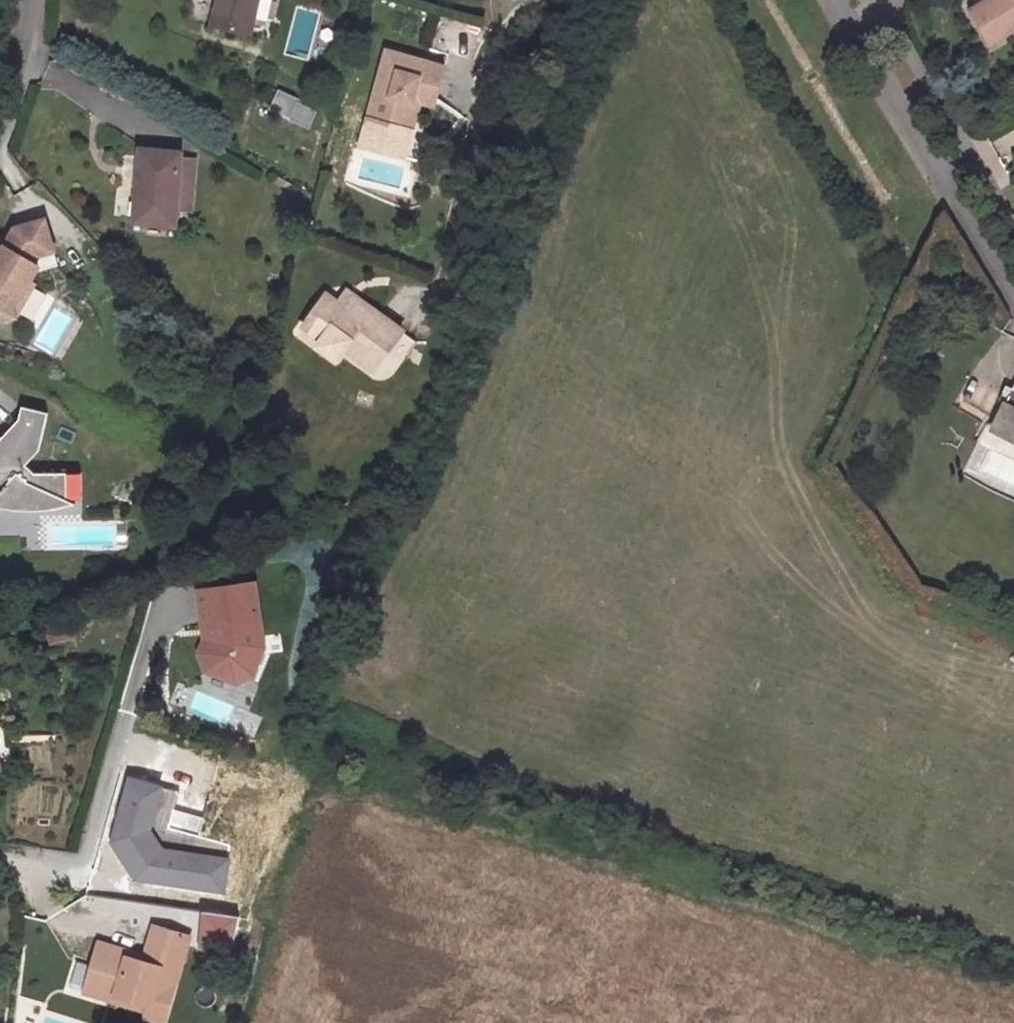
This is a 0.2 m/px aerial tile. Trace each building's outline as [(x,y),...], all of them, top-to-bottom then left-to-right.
[(248,35),(257,0),(215,0),(210,24),(248,35)] [(1003,41),(1013,35),(1013,0),(996,0),(963,19),(982,53),(1003,41)] [(1003,41),(1013,58),(1013,35),(1003,41)] [(439,64),(389,50),(369,118),(407,128),(415,100),(429,103),(439,64)] [(278,117),(308,124),(311,113),(280,106),(278,117)] [(139,147),(132,221),(171,225),(179,149),(139,147)] [(41,218),(11,227),(0,246),(0,320),(10,317),(39,269),(55,264),(41,218)] [(378,357),(400,327),(354,296),(347,307),(328,294),(305,325),(320,335),(314,343),(335,357),(347,337),(378,357)] [(383,385),(415,343),(404,335),(372,376),(383,385)] [(1013,445),(1013,408),(1007,405),(1004,403),(990,433),(1013,445)] [(70,467),(40,473),(29,466),(43,450),(46,410),(20,405),(18,415),(13,425),(0,439),(0,507),(23,510),(44,509),(80,500),(73,493),(70,467)] [(244,575),(187,581),(192,631),(186,645),(192,663),(223,676),(240,668),(251,640),(244,575)] [(239,710),(232,723),(250,732),(256,719),(239,710)] [(185,937),(149,926),(140,956),(96,943),(84,982),(121,994),(119,1003),(137,1008),(135,1016),(158,1022),(160,1022),(185,937)]
